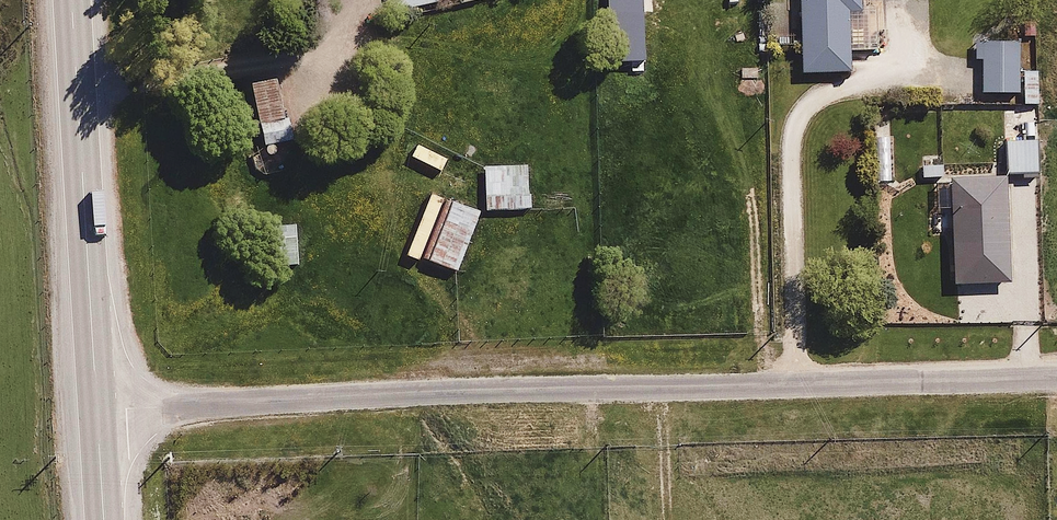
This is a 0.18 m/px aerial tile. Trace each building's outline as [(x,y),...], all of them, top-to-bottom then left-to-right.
[(439,5),(438,0),(386,0),(389,14),(439,5)] [(853,72),(852,52),(879,52),(878,3),(862,3),(862,0),(775,0),(777,46),(802,45),(802,73),(853,72)] [(1019,92),(1019,40),(971,41),(971,63),(984,63),(984,92),(1019,92)] [(1039,69),(1023,70),(1024,105),(1040,105),(1039,69)] [(276,73),(244,78),(252,129),(284,124),(276,73)] [(1005,141),(1006,172),(1039,171),(1038,139),(1005,141)] [(530,162),(481,165),(483,212),(532,209),(530,162)] [(944,162),(920,162),(920,178),(944,178),(944,162)] [(1008,174),(953,176),(955,281),(1011,279),(1008,174)] [(481,215),(443,199),(420,256),(459,272),(481,215)]
